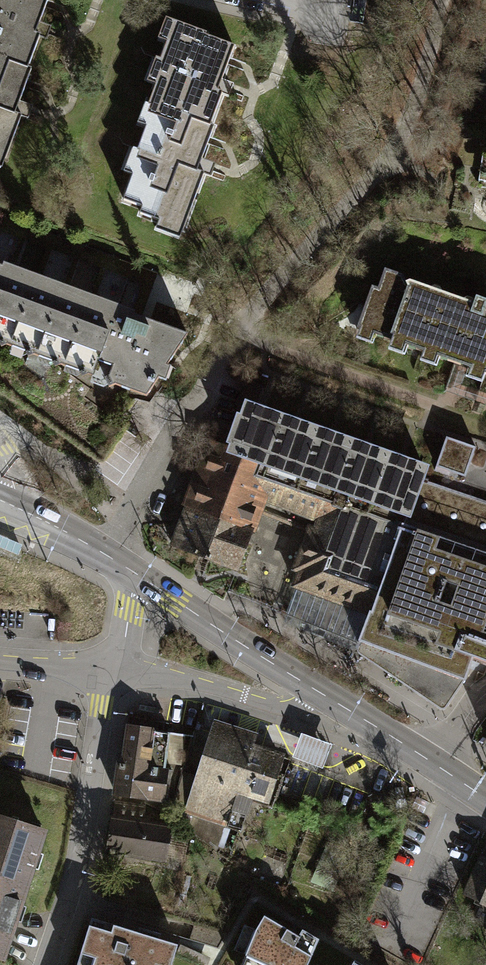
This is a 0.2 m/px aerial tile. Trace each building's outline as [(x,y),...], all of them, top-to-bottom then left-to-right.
[(26,68),(38,37),(29,33),(34,20),(38,21),(46,0),(0,0),(0,59),(26,68)] [(149,103),(155,105),(209,125),(221,93),(212,90),(217,76),(221,78),(234,45),(203,34),(204,32),(177,22),(170,41),(166,40),(159,58),(166,60),(149,103)] [(26,68),(0,59),(0,155),(3,157),(19,115),(13,113),(30,70),(26,68)] [(213,126),(209,125),(155,105),(138,148),(143,150),(135,172),(132,171),(122,198),(142,205),(139,212),(181,228),(202,171),(196,169),(213,126)] [(18,238),(7,270),(11,271),(23,238),(45,246),(33,279),(39,281),(51,249),(72,257),(61,289),(65,291),(77,259),(100,267),(88,299),(94,301),(105,269),(141,281),(129,314),(140,318),(148,298),(157,273),(0,217),(0,231),(18,238)] [(100,457),(127,423),(115,415),(131,391),(143,395),(157,378),(155,376),(160,364),(164,365),(185,334),(145,320),(140,318),(129,314),(94,301),(88,299),(65,291),(61,289),(39,281),(33,279),(11,271),(7,270),(0,267),(0,383),(100,457)] [(384,267),(377,287),(369,284),(354,328),(358,330),(360,325),(372,328),(370,334),(391,341),(392,336),(406,340),(404,346),(422,352),(423,348),(436,352),(434,357),(485,374),(485,300),(473,296),(472,299),(465,297),(464,300),(441,292),(439,288),(433,286),(428,288),(405,280),(401,273),(384,267)] [(246,406),(230,450),(405,512),(418,476),(421,468),(246,406)] [(445,434),(438,452),(434,465),(463,475),(471,453),(474,445),(445,434)] [(299,569),(293,585),(369,612),(402,520),(405,512),(230,450),(210,443),(199,475),(189,503),(251,525),(257,511),(307,529),(293,567),(299,569)] [(418,476),(485,501),(485,458),(471,453),(463,475),(434,465),(438,452),(428,448),(421,468),(418,476)] [(418,476),(405,512),(402,520),(369,612),(359,641),(355,651),(438,710),(462,678),(466,667),(483,673),(485,665),(485,501),(418,476)] [(236,568),(251,525),(189,503),(173,546),(236,568)] [(359,641),(369,612),(293,585),(279,624),(355,651),(359,641)] [(119,761),(115,793),(167,799),(170,769),(165,768),(169,732),(127,727),(123,762),(119,761)] [(185,756),(187,735),(174,733),(172,754),(185,756)] [(327,745),(297,734),(289,757),(318,768),(327,745)] [(234,800),(237,789),(250,748),(212,736),(191,804),(195,813),(227,823),(234,800)] [(277,756),(250,748),(237,789),(264,798),(277,756)] [(246,804),(234,800),(227,823),(239,827),(246,804)] [(144,806),(116,801),(109,850),(163,858),(168,826),(147,822),(148,816),(142,815),(144,806)] [(2,955),(39,830),(0,817),(0,954),(2,955)] [(472,917),(485,924),(485,844),(462,892),(479,900),(472,917)] [(263,915),(254,926),(239,964),(306,964),(317,938),(302,927),(298,935),(263,915)] [(75,964),(170,964),(176,944),(158,938),(160,933),(139,926),(137,931),(91,917),(75,964)]
